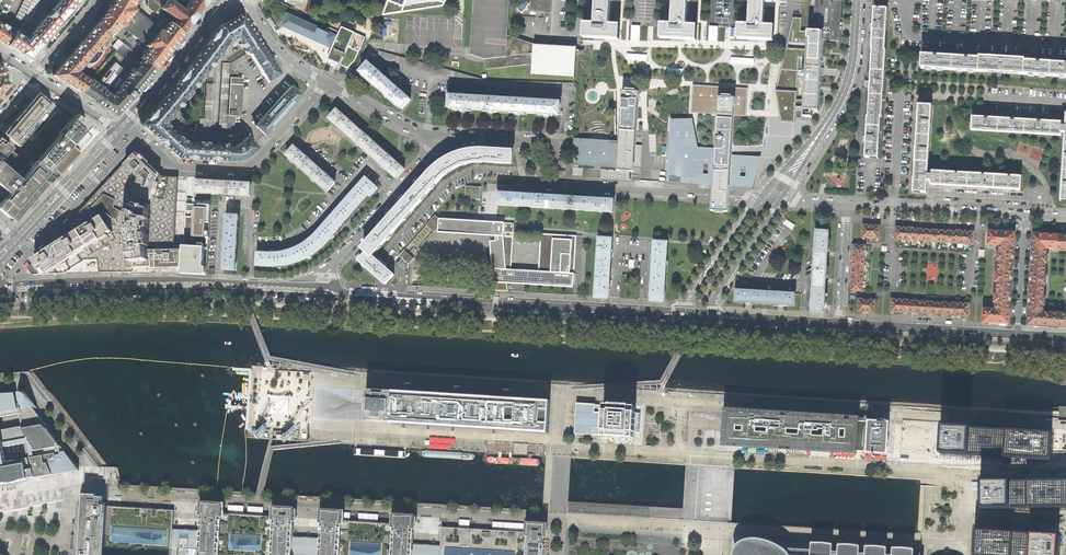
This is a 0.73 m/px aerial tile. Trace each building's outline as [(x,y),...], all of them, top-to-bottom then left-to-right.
[(19,26),(21,23),(33,0),(25,0),(14,23),(19,26)] [(49,14),(62,24),(72,12),(80,1),(79,0),(61,0),(60,1),(59,1),(57,4),(57,5),(49,14)] [(98,22),(110,32),(112,34),(120,25),(123,26),(123,25),(134,9),(132,7),(134,4),(135,5),(137,0),(114,0),(112,3),(108,9),(103,15),(98,22)] [(154,1),(149,8),(161,16),(163,12),(158,8),(163,0),(153,0),(154,1)] [(199,10),(187,3),(183,9),(170,0),(166,0),(160,8),(176,19),(172,24),(183,33),(185,30),(199,10)] [(187,3),(199,10),(206,0),(189,0),(187,3)] [(381,16),(444,5),(447,0),(387,0),(381,16)] [(485,70),(524,65),(530,69),(531,50),(519,43),(507,37),(509,0),(473,0),(470,55),(484,60),(485,70)] [(529,13),(548,14),(549,7),(550,0),(530,0),(529,13)] [(582,39),(597,39),(597,41),(600,42),(604,42),(604,40),(619,40),(619,26),(608,26),(609,0),(596,0),(595,25),(583,25),(582,39)] [(660,39),(675,39),(675,42),(679,42),(682,42),(682,40),(696,40),(697,27),(686,26),(687,1),(682,0),(680,0),(674,0),(673,0),(672,26),(661,25),(660,39)] [(738,39),(752,40),(752,42),(755,42),(759,42),(759,40),(773,41),(774,28),(763,27),(765,1),(759,0),(757,0),(754,0),(751,0),(749,26),(738,25),(738,39)] [(814,32),(824,33),(824,35),(823,41),(830,41),(838,41),(839,21),(840,1),(827,0),(816,0),(814,25),(814,32)] [(865,142),(864,157),(877,158),(880,116),(881,117),(886,50),(884,50),(887,9),(874,8),(873,23),(870,23),(870,26),(870,28),(873,28),(872,48),(873,48),(871,79),(867,79),(867,82),(867,86),(870,86),(870,89),(868,118),(867,118),(866,137),(863,136),(863,140),(863,142),(865,142)] [(145,18),(134,9),(123,25),(132,33),(132,35),(133,36),(135,37),(137,37),(145,45),(159,29),(149,22),(149,20),(148,19),(147,18),(145,18)] [(32,34),(32,35),(43,46),(53,35),(62,24),(49,14),(42,22),(41,22),(38,25),(39,26),(32,34)] [(162,144),(176,156),(189,157),(213,159),(224,159),(225,146),(225,144),(181,140),(163,122),(191,88),(193,89),(196,85),(194,84),(207,67),(208,68),(212,64),(210,63),(227,40),(235,35),(240,43),(239,44),(241,47),(243,46),(246,53),(248,52),(260,45),(255,37),(246,22),(241,14),(223,25),(221,24),(217,29),(216,28),(212,34),(208,40),(209,40),(198,55),(186,70),(185,70),(182,74),(177,80),(178,81),(166,94),(154,109),(149,114),(145,119),(141,124),(162,144)] [(287,14),(282,26),(327,46),(326,48),(328,49),(355,61),(360,50),(350,46),(338,40),(335,39),(336,36),(287,14)] [(807,43),(808,32),(809,18),(798,17),(792,42),(807,43)] [(66,83),(80,92),(90,80),(75,72),(81,65),(83,66),(105,40),(104,39),(110,32),(98,22),(92,28),(91,28),(90,30),(89,31),(90,32),(78,44),(76,46),(75,47),(75,48),(63,63),(53,74),(66,83)] [(176,41),(183,33),(172,24),(168,22),(161,30),(159,29),(145,45),(148,47),(140,57),(142,58),(154,69),(158,65),(169,50),(176,41)] [(7,46),(14,34),(8,30),(9,29),(4,25),(3,27),(0,25),(0,42),(7,46)] [(342,30),(338,40),(350,46),(354,36),(342,30)] [(805,79),(804,111),(819,112),(821,88),(822,71),(822,67),(823,41),(824,35),(824,33),(814,32),(808,32),(807,43),(807,45),(807,49),(805,79)] [(19,55),(29,62),(43,46),(32,35),(27,41),(26,40),(26,39),(22,37),(21,37),(15,34),(14,34),(7,46),(16,52),(19,54),(19,55)] [(115,51),(122,57),(129,48),(123,43),(115,51)] [(270,61),(260,45),(248,52),(266,80),(277,73),(270,61)] [(546,47),(531,50),(530,69),(531,75),(574,77),(575,55),(582,55),(582,52),(575,51),(575,49),(546,47)] [(803,120),(807,49),(786,48),(775,91),(779,115),(780,118),(781,122),(795,123),(795,119),(799,119),(803,120)] [(379,51),(376,58),(484,87),(571,90),(571,83),(486,81),(379,51)] [(921,68),(1065,76),(1065,63),(1038,62),(1024,61),(1024,58),(1004,57),(979,56),(979,57),(967,57),(936,55),(922,54),(921,68)] [(240,57),(230,63),(225,133),(233,133),(234,116),(239,116),(241,77),(236,77),(237,64),(240,64),(243,62),(240,57)] [(95,102),(115,115),(132,96),(154,69),(142,58),(134,68),(131,68),(130,70),(131,71),(131,72),(130,73),(129,72),(128,73),(114,62),(97,82),(92,78),(90,80),(80,92),(95,102)] [(221,63),(216,141),(225,141),(225,133),(230,63),(221,63)] [(368,63),(360,72),(367,78),(366,80),(371,84),(372,83),(381,91),(389,82),(381,74),(381,73),(379,72),(378,70),(377,71),(368,63)] [(0,95),(8,85),(10,83),(10,80),(11,80),(10,76),(9,74),(0,68),(0,95)] [(397,89),(389,82),(381,91),(389,98),(388,99),(393,104),(394,103),(401,109),(410,100),(401,93),(402,92),(400,90),(398,88),(397,89)] [(201,132),(201,136),(208,137),(212,85),(204,84),(202,119),(201,132)] [(734,96),(733,114),(746,114),(746,112),(746,110),(747,87),(692,84),(691,111),(715,112),(716,95),(734,96)] [(300,94),(290,86),(272,105),(282,114),(289,107),(300,94)] [(638,112),(640,91),(624,90),(621,128),(619,167),(618,172),(635,174),(635,168),(635,167),(636,145),(637,131),(638,129),(638,112)] [(39,157),(35,161),(47,172),(51,168),(60,176),(80,153),(74,148),(78,143),(86,134),(83,131),(88,126),(75,115),(70,121),(56,109),(38,93),(6,129),(39,157)] [(733,114),(734,96),(716,95),(715,112),(709,206),(712,207),(712,212),(729,213),(729,210),(731,150),(732,147),(733,116),(733,115),(733,114)] [(460,97),(449,96),(448,108),(459,109),(458,110),(461,111),(465,111),(465,109),(477,110),(477,98),(466,97),(466,96),(461,96),(460,97)] [(488,99),(477,98),(477,110),(488,111),(488,112),(491,112),(494,113),(494,111),(503,112),(504,100),(493,99),(493,98),(488,98),(488,99)] [(515,101),(504,100),(503,112),(513,112),(513,114),(516,114),(520,114),(520,113),(531,114),(532,102),(521,101),(521,100),(515,100),(515,101)] [(543,102),(532,102),(531,114),(543,114),(543,116),(545,116),(549,116),(549,115),(559,115),(559,104),(548,103),(548,102),(543,101),(543,102)] [(914,170),(912,191),(925,192),(926,180),(930,180),(930,183),(942,184),(975,186),(1012,189),(1019,189),(1020,175),(930,170),(930,173),(926,173),(931,104),(918,103),(917,120),(915,140),(914,170)] [(273,124),(282,114),(272,105),(255,125),(264,134),(273,124)] [(336,109),(328,118),(349,137),(357,127),(349,120),(347,118),(345,116),(345,117),(336,109)] [(1059,200),(1065,201),(1065,113),(1064,125),(1060,125),(1061,121),(1049,120),(1018,118),(982,116),(971,115),(969,129),(1060,134),(1060,131),(1063,131),(1059,200)] [(697,147),(692,118),(688,118),(670,118),(669,142),(668,152),(667,170),(666,181),(753,187),(760,157),(713,153),(713,148),(697,147)] [(368,138),(357,127),(349,137),(375,160),(384,151),(372,141),(373,140),(370,138),(369,137),(368,138)] [(255,146),(245,137),(239,144),(235,145),(230,146),(225,146),(224,159),(229,160),(234,159),(239,158),(243,157),(246,155),(247,154),(251,151),(255,146)] [(16,222),(32,203),(49,184),(42,178),(47,172),(35,161),(30,167),(10,150),(11,148),(4,142),(0,139),(0,208),(7,214),(9,216),(16,222)] [(640,167),(641,145),(636,145),(631,144),(619,144),(616,144),(616,141),(575,139),(573,163),(585,164),(640,167)] [(286,155),(306,173),(314,164),(306,157),(306,156),(305,154),(303,153),(302,153),(294,146),(286,155)] [(463,152),(456,154),(460,165),(465,163),(465,164),(473,163),(479,162),(480,161),(485,162),(485,150),(479,150),(473,150),(472,148),(470,148),(469,149),(469,151),(463,152)] [(497,151),(485,150),(485,162),(511,163),(512,152),(501,151),(501,149),(498,149),(497,149),(497,151)] [(392,158),(384,151),(375,160),(396,178),(404,169),(396,162),(396,161),(394,160),(392,158)] [(61,273),(64,273),(84,259),(92,259),(98,258),(100,271),(130,271),(133,271),(134,270),(148,270),(149,268),(154,268),(160,268),(161,269),(172,270),(181,270),(181,268),(182,251),(174,250),(179,178),(164,177),(149,164),(148,165),(146,163),(144,161),(145,160),(138,153),(137,154),(133,158),(131,160),(130,159),(112,178),(106,184),(97,193),(90,201),(75,217),(57,237),(49,246),(44,251),(44,252),(41,255),(39,256),(39,258),(34,261),(35,263),(32,265),(30,268),(29,267),(28,268),(33,275),(34,274),(42,274),(61,273)] [(435,168),(429,173),(437,181),(440,178),(445,174),(453,169),(460,165),(456,154),(450,157),(443,161),(441,160),(440,160),(439,161),(440,164),(435,168)] [(585,164),(573,163),(572,176),(583,177),(584,166),(585,164)] [(306,173),(326,191),(334,182),(326,175),(327,174),(324,172),(323,171),(322,171),(314,164),(306,173)] [(418,186),(409,195),(418,203),(422,198),(423,198),(433,187),(433,186),(437,181),(429,173),(420,182),(419,182),(418,183),(417,185),(418,186)] [(377,188),(365,178),(363,181),(362,181),(350,195),(347,198),(359,208),(362,204),(361,202),(365,198),(368,194),(370,196),(377,188)] [(196,181),(195,192),(222,194),(223,182),(211,182),(211,180),(209,180),(207,180),(207,181),(196,181)] [(235,183),(223,182),(222,194),(249,195),(250,184),(239,183),(239,182),(237,182),(235,182),(235,183)] [(465,187),(464,198),(463,199),(464,200),(465,199),(478,199),(479,200),(480,200),(479,199),(479,188),(480,187),(479,186),(478,187),(465,187),(465,185),(464,186),(465,187)] [(497,194),(496,205),(523,207),(524,195),(515,195),(514,194),(511,194),(508,193),(507,194),(497,194)] [(396,210),(384,223),(393,231),(418,203),(409,195),(399,206),(397,206),(396,207),(395,208),(396,210)] [(535,196),(524,195),(523,207),(554,209),(555,197),(543,197),(543,195),(539,195),(536,195),(535,196)] [(566,198),(555,197),(554,209),(585,211),(585,200),(574,199),(573,197),(570,197),(566,197),(566,198)] [(355,212),(359,208),(347,198),(345,201),(344,201),(333,213),(333,214),(330,218),(341,228),(345,224),(343,222),(349,216),(353,211),(355,212)] [(595,200),(585,200),(585,211),(612,212),(612,201),(603,201),(602,200),(598,200),(596,200),(595,199),(595,200)] [(191,239),(208,239),(209,204),(186,203),(186,211),(191,211),(191,239)] [(225,231),(225,242),(236,243),(237,216),(227,215),(226,226),(225,226),(224,229),(224,231),(225,231)] [(337,231),(341,228),(330,218),(327,221),(326,221),(315,234),(315,235),(312,237),(321,247),(326,241),(329,238),(330,236),(336,230),(337,231)] [(442,218),(441,232),(477,234),(498,235),(506,235),(507,226),(507,222),(442,218)] [(362,248),(363,248),(371,256),(386,238),(393,231),(384,223),(375,233),(374,232),(373,234),(371,235),(372,237),(362,248)] [(861,224),(860,237),(869,237),(870,224),(866,224),(861,224)] [(874,224),(870,224),(869,237),(877,238),(878,225),(874,224)] [(507,226),(506,235),(498,235),(498,240),(492,241),(499,283),(505,283),(508,284),(512,284),(512,281),(573,286),(574,272),(540,270),(513,268),(515,232),(515,226),(507,226)] [(898,226),(894,226),(893,239),(902,240),(903,226),(898,226)] [(906,227),(903,226),(902,240),(910,240),(910,239),(911,228),(911,227),(906,227)] [(914,228),(911,228),(910,239),(917,240),(918,228),(914,228)] [(929,229),(925,229),(925,240),(932,241),(933,229),(929,229)] [(937,229),(933,229),(932,241),(940,241),(941,230),(937,229)] [(944,230),(941,230),(940,241),(947,242),(948,230),(944,230)] [(955,230),(955,231),(955,242),(955,243),(963,243),(964,230),(960,230),(955,230)] [(968,231),(964,230),(963,243),(971,244),(972,231),(968,231)] [(986,244),(998,245),(1012,246),(1013,246),(1014,232),(999,231),(987,230),(986,244)] [(815,248),(814,259),(826,260),(826,258),(827,254),(827,252),(828,233),(816,232),(815,248)] [(1030,248),(1031,248),(1045,249),(1057,249),(1058,235),(1049,234),(1031,233),(1030,248)] [(542,234),(540,270),(574,272),(576,236),(542,234)] [(1058,235),(1057,249),(1065,250),(1065,235),(1058,235)] [(315,251),(321,247),(312,237),(301,245),(289,251),(293,263),(300,260),(308,256),(315,251)] [(597,262),(596,268),(608,269),(609,257),(610,257),(611,255),(611,252),(609,252),(610,240),(598,239),(597,259),(597,262)] [(223,258),(223,270),(234,271),(236,243),(225,242),(224,254),(223,254),(223,256),(223,258)] [(653,260),(652,272),(663,273),(665,243),(654,243),(653,255),(651,255),(651,257),(651,260),(653,260)] [(852,248),(851,252),(863,252),(863,245),(852,244),(852,248)] [(997,260),(996,266),(1010,267),(1011,259),(1012,259),(1012,257),(1012,255),(1011,255),(1012,246),(998,245),(997,252),(995,252),(995,260),(997,260)] [(370,271),(385,284),(393,275),(382,266),(385,263),(381,261),(379,263),(371,256),(363,248),(355,257),(370,271)] [(1030,261),(1030,269),(1044,270),(1044,264),(1046,264),(1046,255),(1045,255),(1045,249),(1031,248),(1030,256),(1029,256),(1029,258),(1029,261),(1030,261)] [(406,250),(400,256),(410,264),(415,258),(406,250)] [(284,265),(293,263),(289,251),(286,251),(284,251),(276,253),(268,253),(267,253),(257,253),(256,266),(266,266),(274,266),(284,265)] [(851,255),(851,259),(862,260),(863,252),(851,252),(851,255)] [(814,259),(812,286),(824,287),(825,285),(825,280),(825,278),(826,260),(814,259)] [(851,263),(850,267),(862,267),(862,260),(851,259),(851,263)] [(996,281),(995,287),(1009,288),(1010,280),(1011,280),(1011,278),(1011,276),(1010,276),(1010,267),(996,266),(996,272),(994,272),(994,281),(996,281)] [(850,270),(850,274),(861,275),(862,267),(850,267),(850,270)] [(596,268),(595,297),(606,298),(607,286),(609,286),(609,283),(609,281),(608,281),(608,269),(596,268)] [(1029,282),(1028,290),(1042,291),(1043,285),(1045,285),(1045,276),(1043,276),(1044,270),(1030,269),(1029,277),(1028,277),(1028,279),(1028,282),(1029,282)] [(662,300),(663,273),(652,272),(651,284),(650,283),(650,286),(650,289),(651,289),(650,301),(662,302),(662,300)] [(850,278),(849,282),(861,282),(861,275),(850,274),(850,278)] [(849,290),(860,290),(861,282),(849,282),(849,285),(849,290)] [(812,286),(810,313),(823,314),(823,307),(823,305),(824,287),(812,286)] [(994,302),(994,308),(1008,309),(1008,301),(1009,301),(1010,299),(1010,297),(1009,297),(1009,288),(995,287),(995,294),(993,294),(992,302),(994,302)] [(1026,303),(1027,303),(1027,311),(1041,312),(1041,306),(1043,306),(1044,297),(1042,297),(1042,291),(1028,290),(1028,299),(1027,298),(1026,301),(1026,303)] [(735,291),(734,302),(749,304),(761,304),(762,293),(751,292),(750,291),(748,291),(747,292),(735,291)] [(779,294),(762,293),(761,304),(780,306),(793,306),(794,295),(782,294),(781,293),(780,293),(779,294)] [(865,298),(857,298),(856,311),(859,311),(864,311),(865,298)] [(873,299),(865,298),(864,311),(868,311),(872,312),(873,299)] [(898,298),(889,298),(889,311),(892,311),(897,311),(898,298)] [(906,299),(898,298),(897,311),(901,312),(905,312),(905,311),(906,299)] [(913,300),(906,299),(905,311),(909,311),(913,312),(913,300)] [(928,301),(921,300),(920,312),(923,312),(928,313),(928,301)] [(936,301),(928,301),(928,313),(932,313),(935,313),(936,301)] [(944,302),(936,301),(935,313),(939,313),(943,314),(944,302)] [(951,302),(950,314),(950,315),(954,315),(958,315),(959,302),(951,302)] [(967,303),(959,302),(958,315),(963,316),(966,316),(967,303)] [(982,308),(981,322),(994,323),(1008,323),(1009,309),(1008,309),(994,308),(982,308)] [(1026,311),(1025,325),(1040,326),(1052,327),(1053,313),(1041,312),(1027,311),(1026,311)] [(1053,313),(1052,327),(1065,327),(1065,313),(1053,313)] [(407,390),(413,390),(413,392),(416,393),(416,390),(421,391),(421,385),(407,385),(407,390)] [(457,393),(463,393),(463,395),(466,396),(466,393),(471,393),(471,388),(457,388),(457,393)] [(369,390),(367,390),(367,391),(368,391),(367,399),(367,401),(367,405),(367,408),(366,410),(366,411),(366,419),(365,419),(365,421),(392,423),(514,430),(548,432),(550,401),(535,400),(516,399),(515,399),(512,398),(466,396),(463,395),(416,393),(413,392),(394,391),(369,390)] [(506,396),(512,396),(512,398),(515,399),(515,396),(520,396),(520,391),(506,390),(506,396)] [(3,484),(5,483),(5,485),(11,485),(15,485),(18,484),(22,483),(27,481),(31,481),(31,479),(36,478),(53,475),(79,470),(66,453),(64,448),(44,422),(38,414),(40,411),(26,393),(20,393),(20,395),(16,396),(16,394),(0,394),(0,485),(3,484)] [(594,404),(576,403),(574,433),(578,433),(592,434),(593,426),(596,426),(595,429),(602,430),(603,413),(594,412),(594,404)] [(627,437),(633,437),(633,431),(634,412),(634,406),(629,406),(609,405),(604,405),(603,410),(603,413),(602,430),(602,435),(608,435),(627,437)] [(866,453),(889,455),(890,442),(891,421),(882,421),(869,420),(869,421),(867,421),(859,421),(859,419),(724,410),(722,444),(857,453),(857,451),(858,451),(867,452),(866,453)] [(969,428),(943,426),(941,451),(967,453),(1005,455),(1051,457),(1052,432),(1007,429),(969,428)] [(361,453),(362,454),(363,455),(364,455),(365,455),(400,457),(404,457),(406,454),(405,452),(401,450),(371,449),(365,448),(364,448),(363,448),(362,448),(361,449),(360,451),(361,453)] [(422,456),(423,457),(424,457),(425,457),(427,457),(470,460),(472,460),(474,459),(475,457),(474,455),(472,454),(471,453),(432,451),(427,450),(425,450),(424,450),(424,451),(422,452),(422,454),(422,456)] [(487,461),(488,462),(489,463),(490,463),(492,463),(535,466),(537,466),(539,465),(540,463),(539,461),(538,460),(536,459),(498,457),(492,456),(491,456),(490,456),(489,456),(488,457),(487,459),(487,461)] [(981,480),(982,508),(1011,507),(1029,507),(1065,506),(1065,478),(1028,479),(1010,479),(981,480)] [(172,545),(171,544),(172,538),(172,532),(173,532),(173,531),(174,510),(157,509),(152,509),(147,508),(102,506),(103,497),(82,496),(82,502),(82,503),(80,523),(80,529),(80,531),(80,539),(79,552),(79,554),(172,554),(172,545)] [(292,553),(292,552),(291,552),(291,546),(292,539),(293,539),(294,530),(294,526),(295,512),(295,509),(279,508),(274,508),(274,516),(267,516),(256,515),(245,514),(234,514),(228,513),(222,513),(223,505),(216,504),(202,504),(202,508),(201,519),(201,524),(200,533),(200,534),(202,534),(201,540),(201,546),(200,546),(200,547),(199,552),(199,554),(292,554),(292,553)] [(243,514),(244,506),(230,505),(229,513),(243,514)] [(411,553),(412,546),(413,547),(413,546),(413,539),(414,522),(415,516),(394,515),(394,523),(382,523),(352,521),(344,520),(342,520),(343,512),(322,511),(322,517),(321,527),(321,532),(320,540),(320,541),(321,541),(321,547),(321,554),(319,554),(411,554),(411,553)] [(543,554),(544,545),(544,534),(545,525),(540,524),(525,523),(524,532),(448,527),(442,526),(441,536),(440,548),(441,548),(441,554),(543,554)] [(977,528),(977,536),(976,546),(976,554),(1059,554),(1060,532),(1032,531),(1015,530),(1009,530),(982,528),(977,528)] [(172,545),(200,547),(200,546),(201,546),(201,540),(202,534),(200,534),(200,533),(173,531),(173,532),(172,532),(172,538),(171,544),(172,545)] [(888,554),(888,547),(867,546),(867,553),(861,553),(861,545),(841,544),(840,552),(834,551),(834,543),(813,542),(812,550),(803,549),(786,548),(778,544),(769,541),(762,538),(757,538),(749,539),(743,541),(736,548),(735,554),(890,554),(888,554)] [(292,553),(319,554),(321,554),(321,547),(321,541),(320,541),(320,540),(293,539),(292,539),(291,546),(291,552),(292,552),(292,553)] [(441,554),(441,548),(440,548),(413,546),(413,547),(412,546),(411,553),(411,554),(441,554)]
